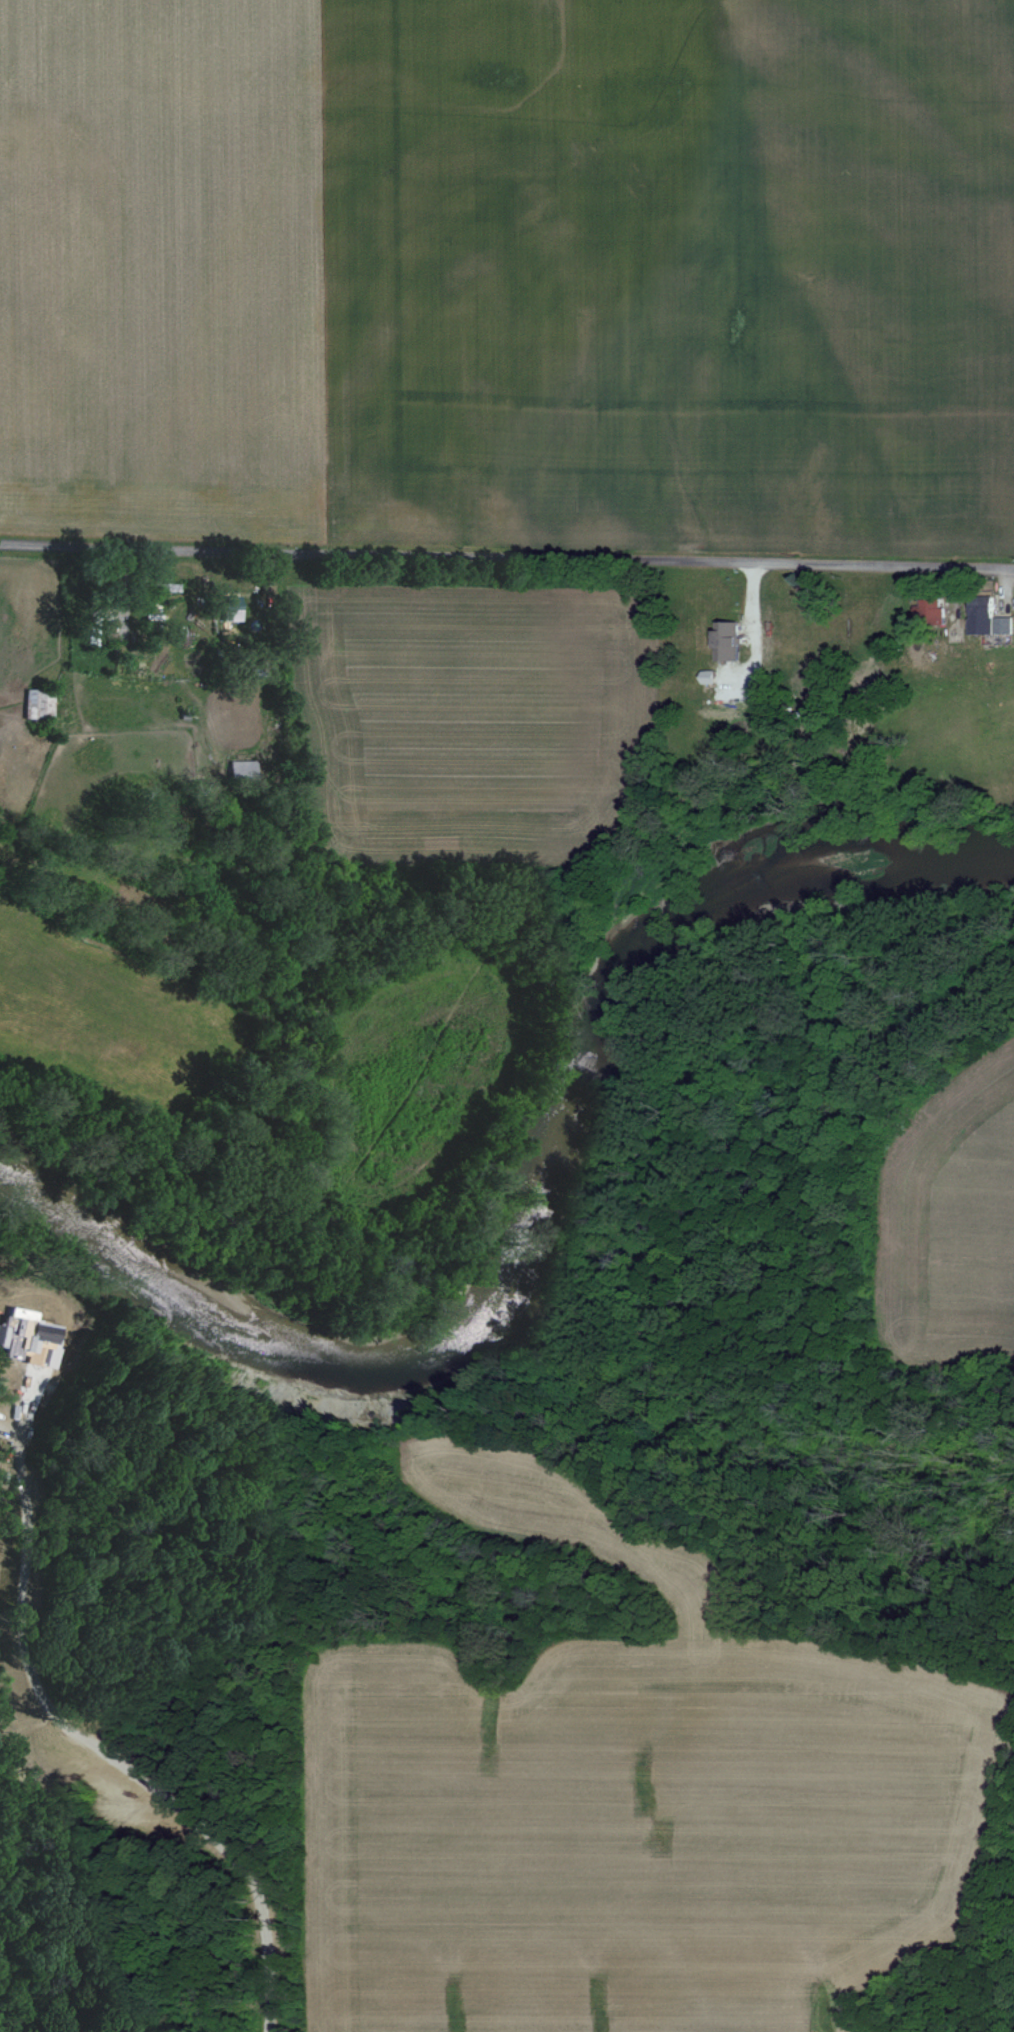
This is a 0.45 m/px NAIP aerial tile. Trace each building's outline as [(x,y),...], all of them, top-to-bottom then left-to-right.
[(220,597),(219,621),(238,622),(238,597),(220,597)] [(968,634),(1012,633),(1011,617),(991,618),(990,598),(967,598),(968,634)] [(915,614),(921,614),(921,625),(943,624),(942,606),(933,606),(933,599),(914,599),(915,614)] [(713,631),(713,661),(737,661),(736,622),(723,622),(723,631),(713,631)] [(714,684),(713,670),(700,671),(700,684),(714,684)] [(23,718),(39,719),(40,690),(23,690),(23,718)] [(227,761),(227,779),(255,778),(254,761),(227,761)]
